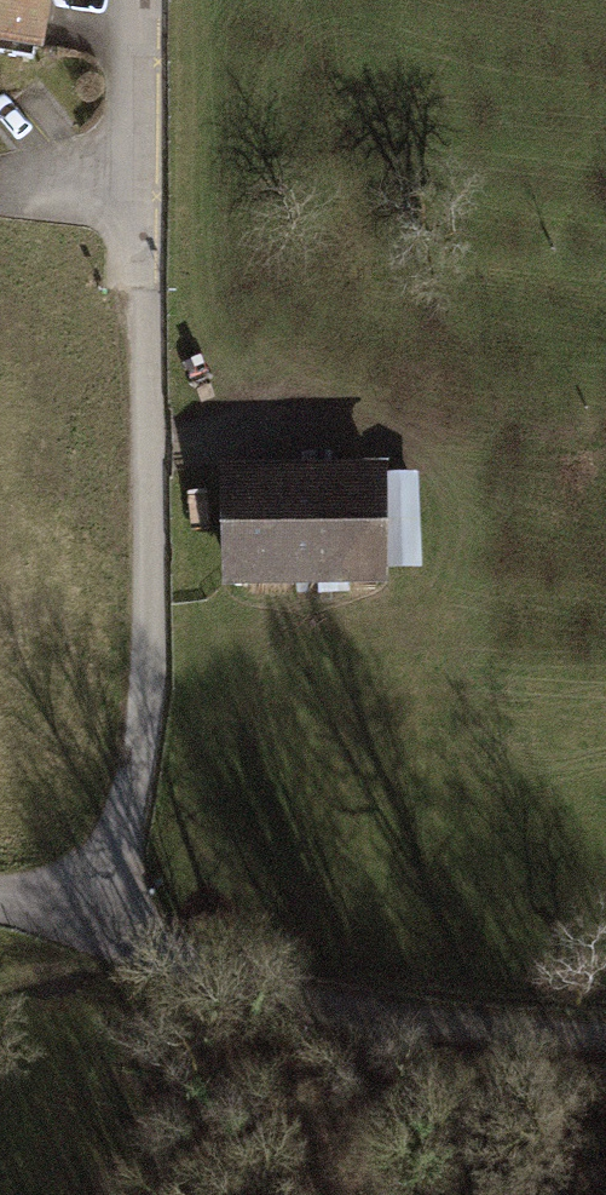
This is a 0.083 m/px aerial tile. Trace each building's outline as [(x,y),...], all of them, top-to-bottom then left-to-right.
[(38,44),(46,0),(0,0),(0,37),(38,44)] [(389,469),(219,471),(221,584),(391,581),(389,469)]
